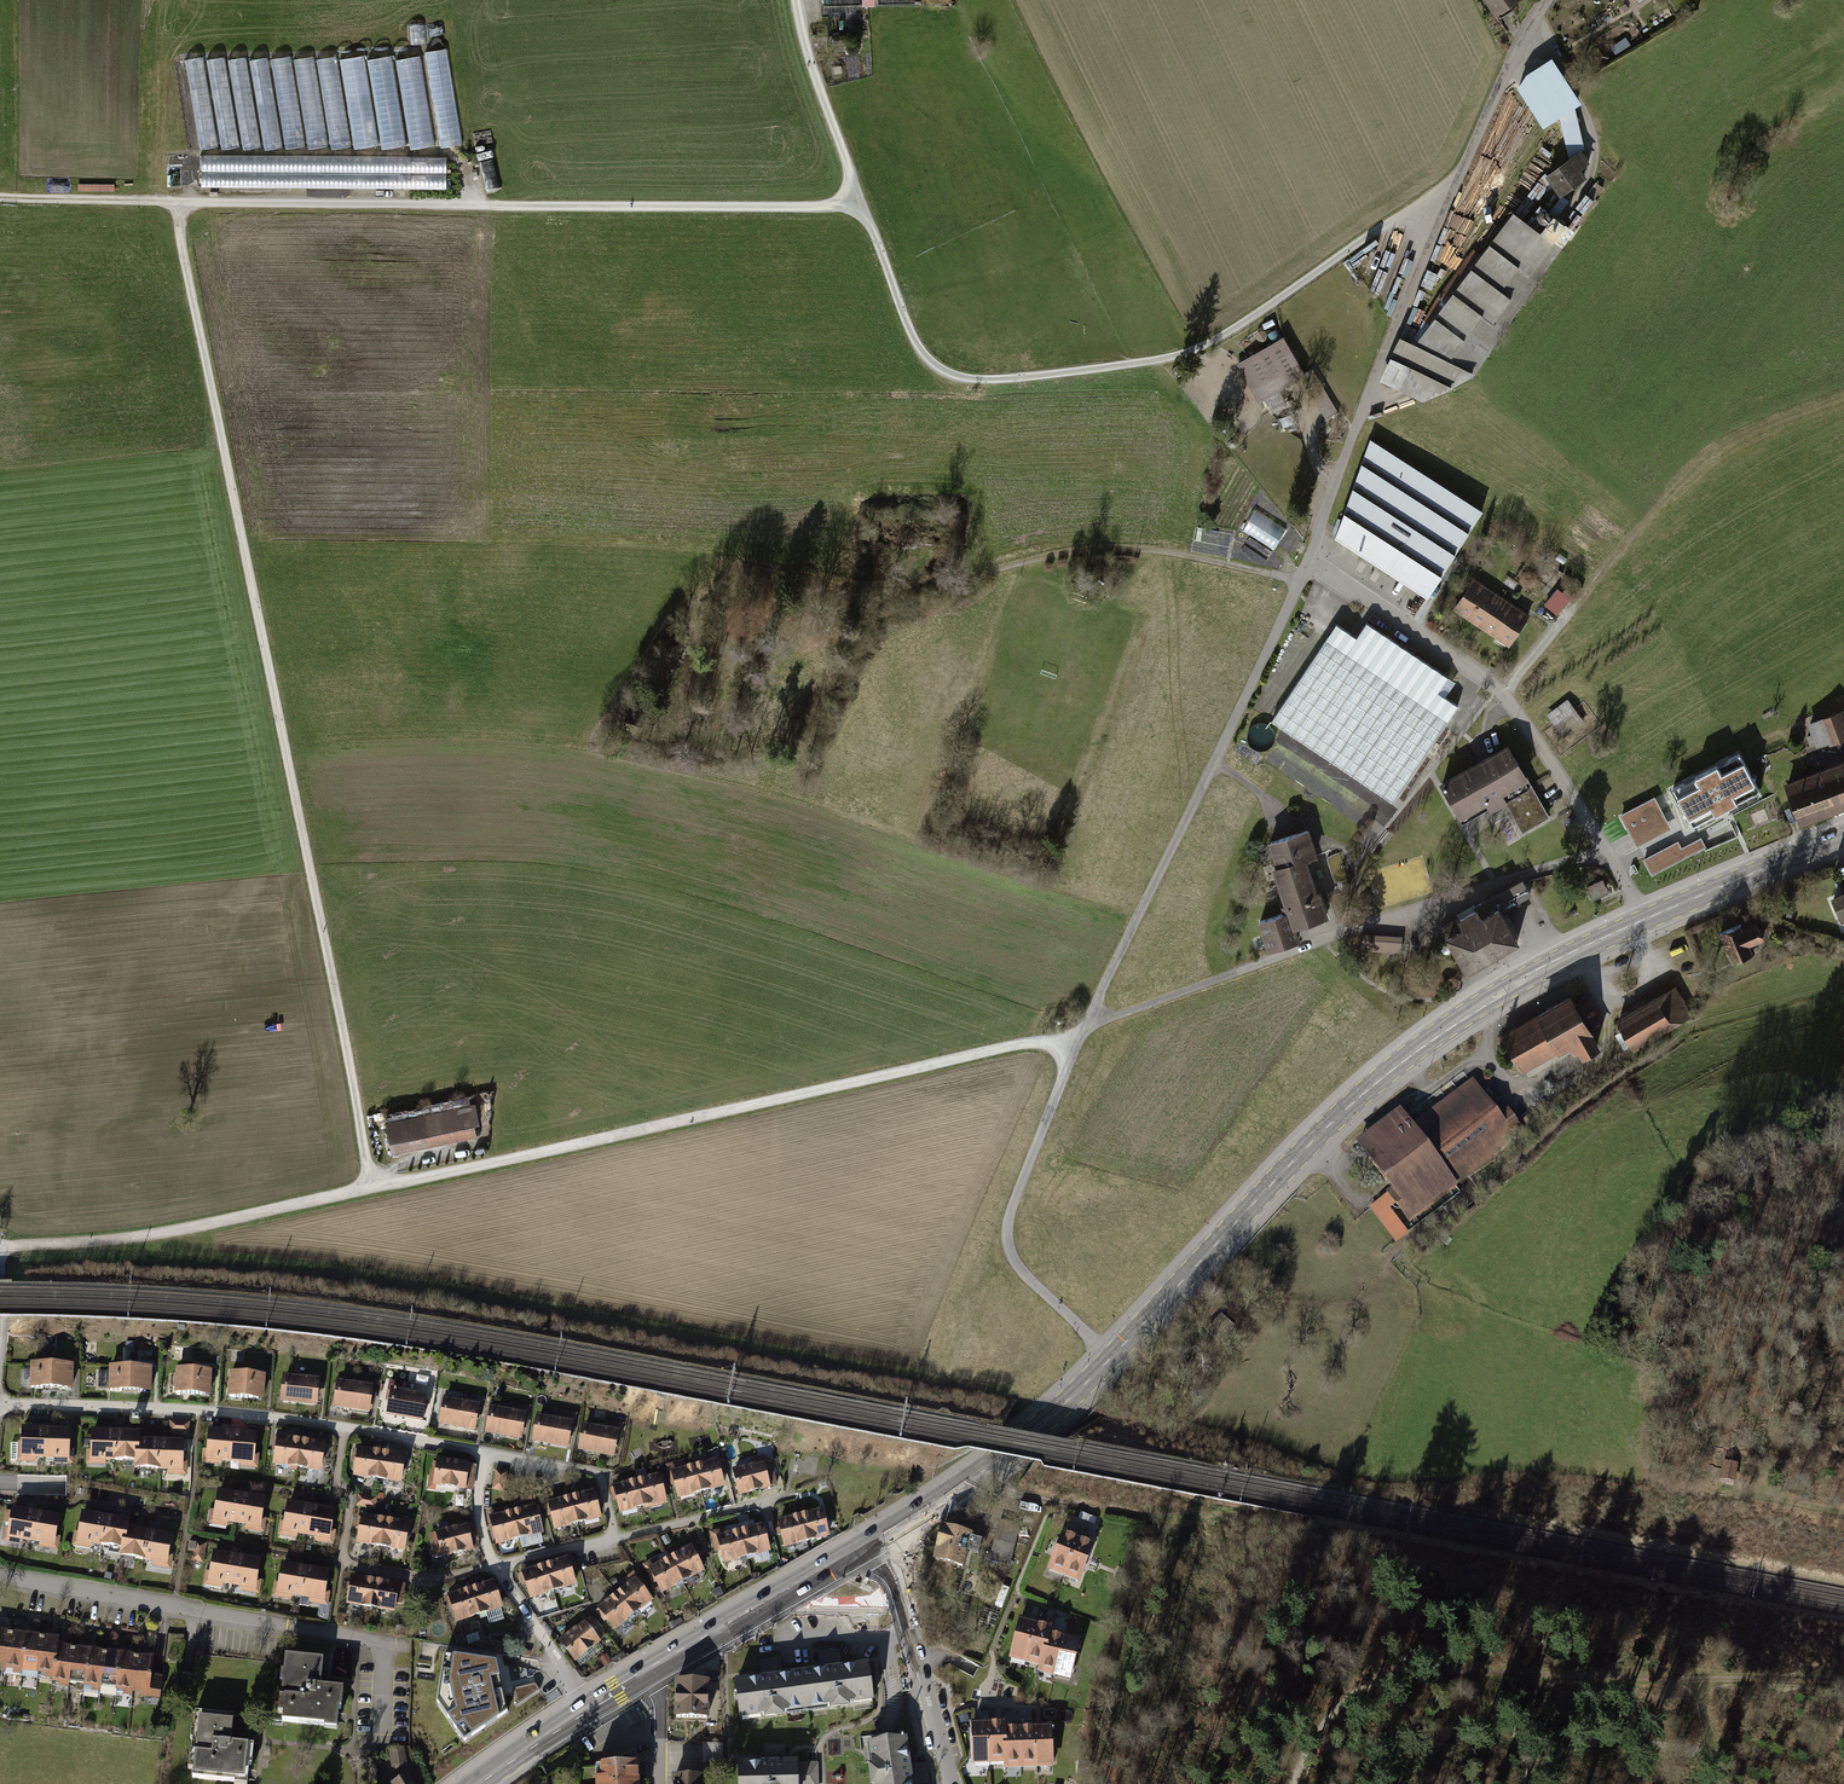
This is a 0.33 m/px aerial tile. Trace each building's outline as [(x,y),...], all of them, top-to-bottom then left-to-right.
[(410,44),(423,44),(420,0),(406,0),(410,44)] [(1495,15),(1518,0),(1485,0),(1495,15)] [(397,60),(181,59),(197,149),(460,146),(444,50),(397,60)] [(1578,151),(1544,175),(1558,196),(1584,178),(1578,169),(1587,163),(1578,151)] [(444,158),(199,156),(199,188),(444,189),(444,158)] [(1526,192),(1519,202),(1526,207),(1533,197),(1526,192)] [(1433,318),(1412,344),(1393,388),(1420,401),(1472,374),(1559,249),(1512,213),(1479,255),(1471,249),(1424,311),(1433,318)] [(1278,337),(1235,363),(1258,401),(1301,375),(1278,337)] [(1480,512),(1367,440),(1333,538),(1425,598),(1480,512)] [(1286,529),(1255,510),(1243,531),(1273,550),(1286,529)] [(1125,559),(1110,560),(1110,572),(1126,572),(1125,559)] [(1531,611),(1473,575),(1452,607),(1510,644),(1531,611)] [(1557,588),(1543,606),(1557,616),(1573,596),(1565,589),(1562,593),(1557,588)] [(845,623),(836,620),(832,632),(842,635),(845,623)] [(1269,722),(1390,804),(1455,708),(1434,693),(1444,679),(1364,625),(1354,640),(1334,627),(1269,722)] [(1568,696),(1548,709),(1564,733),(1584,719),(1568,696)] [(1808,725),(1816,747),(1843,737),(1843,712),(1808,725)] [(1275,741),(1276,736),(1275,732),(1273,728),(1269,725),(1265,723),(1261,722),(1256,724),(1252,726),(1249,730),(1248,734),(1248,739),(1249,743),(1252,747),(1256,749),(1261,751),(1265,750),(1270,748),(1273,745),(1275,741)] [(1529,779),(1509,743),(1440,780),(1460,816),(1502,794),(1529,779)] [(1739,749),(1673,783),(1693,822),(1759,788),(1739,749)] [(1783,783),(1797,823),(1843,806),(1843,761),(1783,783)] [(1550,817),(1529,779),(1502,794),(1523,832),(1550,817)] [(1654,795),(1620,813),(1629,831),(1664,813),(1654,795)] [(1738,835),(1733,825),(1691,826),(1644,846),(1644,855),(1651,872),(1710,847),(1709,847),(1738,835)] [(1307,831),(1271,843),(1280,871),(1276,872),(1289,913),(1261,922),(1270,952),(1301,942),(1297,929),(1327,919),(1308,858),(1315,856),(1307,831)] [(1602,878),(1585,885),(1592,899),(1608,891),(1602,878)] [(1524,881),(1441,928),(1470,979),(1522,950),(1502,913),(1533,896),(1524,881)] [(1838,927),(1843,925),(1843,892),(1826,899),(1838,927)] [(1754,951),(1751,945),(1765,939),(1758,922),(1744,928),(1740,921),(1719,930),(1733,961),(1754,951)] [(1402,937),(1360,934),(1359,950),(1401,953),(1402,937)] [(1676,987),(1616,1022),(1634,1052),(1694,1018),(1676,987)] [(1572,997),(1501,1037),(1522,1075),(1559,1055),(1560,1057),(1571,1051),(1574,1057),(1579,1054),(1584,1062),(1603,1052),(1594,1037),(1572,997)] [(1386,1196),(1409,1225),(1527,1135),(1509,1111),(1501,1117),(1473,1081),(1412,1128),(1400,1112),(1356,1146),(1391,1192),(1386,1196)] [(385,1120),(392,1153),(477,1136),(470,1103),(466,1103),(465,1096),(390,1111),(391,1119),(385,1120)] [(73,1365),(30,1363),(29,1387),(72,1389),(73,1365)] [(151,1367),(110,1366),(109,1391),(151,1392),(151,1367)] [(213,1371),(176,1370),(175,1392),(212,1393),(213,1371)] [(263,1398),(265,1374),(231,1371),(229,1395),(263,1398)] [(321,1377),(283,1373),(280,1401),(319,1404),(321,1377)] [(375,1385),(339,1379),(335,1405),(371,1410),(375,1385)] [(429,1394),(390,1387),(386,1414),(424,1421),(429,1394)] [(482,1403),(445,1396),(440,1424),(476,1431),(482,1403)] [(530,1413),(492,1405),(486,1433),(524,1441),(530,1413)] [(576,1419),(539,1413),(534,1442),(571,1448),(576,1419)] [(190,1422),(169,1421),(169,1432),(190,1433),(190,1422)] [(624,1429),(586,1421),(580,1449),(618,1457),(624,1429)] [(70,1426),(20,1425),(19,1457),(69,1458),(70,1426)] [(258,1432),(210,1427),(207,1458),(255,1463),(258,1432)] [(141,1431),(91,1429),(90,1458),(136,1459),(136,1468),(184,1469),(185,1438),(141,1437),(141,1431)] [(326,1442),(277,1435),(273,1464),(322,1471),(326,1442)] [(409,1453),(359,1446),(355,1475),(405,1482),(409,1453)] [(1736,1461),(1721,1459),(1717,1478),(1733,1480),(1736,1461)] [(476,1467),(434,1460),(430,1486),(472,1493),(476,1467)] [(716,1460),(673,1470),(680,1498),(723,1488),(716,1460)] [(770,1461),(732,1471),(738,1496),(776,1487),(770,1461)] [(509,1472),(497,1470),(493,1488),(505,1491),(509,1472)] [(662,1473),(614,1484),(621,1514),(669,1503),(662,1473)] [(266,1496),(217,1488),(212,1520),(261,1528),(266,1496)] [(595,1490),(549,1502),(556,1530),(603,1518),(595,1490)] [(379,1498),(359,1494),(357,1505),(376,1509),(379,1498)] [(337,1509),(288,1500),(283,1530),(331,1539),(337,1509)] [(538,1504),(492,1515),(499,1544),(545,1533),(538,1504)] [(60,1515),(12,1507),(7,1537),(55,1545),(60,1515)] [(822,1507),(777,1519),(784,1548),(829,1536),(822,1507)] [(131,1517),(81,1510),(77,1540),(120,1547),(119,1556),(167,1563),(172,1533),(129,1527),(131,1517)] [(412,1521),(361,1513),(356,1543),(407,1551),(412,1521)] [(475,1521),(430,1534),(437,1560),(482,1547),(475,1521)] [(1001,1523),(990,1557),(1009,1564),(1021,1530),(1001,1523)] [(761,1524),(712,1538),(720,1568),(770,1553),(761,1524)] [(938,1527),(929,1559),(959,1568),(968,1535),(938,1527)] [(1079,1538),(1063,1533),(1052,1565),(1067,1570),(1079,1538)] [(1094,1544),(1079,1538),(1067,1570),(1083,1576),(1092,1549),(1094,1544)] [(207,1543),(194,1541),(190,1560),(204,1562),(207,1543)] [(691,1547),(651,1568),(665,1595),(705,1573),(691,1547)] [(262,1558),(214,1550),(208,1581),(256,1589),(262,1558)] [(570,1558),(524,1572),(532,1599),(578,1585),(570,1558)] [(331,1571),(283,1562),(277,1592),(325,1601),(331,1571)] [(402,1583),(353,1574),(347,1602),(397,1612),(402,1583)] [(657,1602),(637,1577),(600,1606),(620,1631),(657,1602)] [(496,1580),(450,1595),(460,1623),(505,1607),(496,1580)] [(592,1616),(561,1641),(577,1661),(608,1636),(592,1616)] [(1035,1624),(1019,1620),(1011,1653),(1027,1657),(1035,1624)] [(1051,1628),(1035,1624),(1027,1657),(1043,1661),(1050,1634),(1051,1628)] [(0,1629),(0,1669),(53,1674),(52,1685),(160,1698),(162,1675),(152,1674),(154,1657),(57,1647),(58,1635),(0,1629)] [(1065,1638),(1050,1634),(1043,1661),(1042,1667),(1057,1671),(1065,1638)] [(1081,1642),(1065,1638),(1057,1671),(1072,1675),(1081,1642)] [(331,1675),(333,1648),(326,1648),(324,1674),(331,1675)] [(325,1660),(285,1656),(278,1721),(341,1728),(345,1687),(322,1685),(325,1660)] [(496,1661),(445,1656),(437,1702),(464,1741),(507,1711),(496,1661)] [(866,1662),(732,1680),(737,1719),(871,1701),(866,1662)] [(672,1685),(673,1719),(710,1718),(709,1684),(672,1685)] [(234,1713),(196,1710),(190,1775),(251,1781),(255,1741),(232,1738),(234,1713)] [(1004,1723),(988,1724),(989,1758),(1006,1757),(1005,1729),(1004,1723)] [(988,1724),(971,1724),(973,1758),(989,1758),(988,1724)] [(1052,1727),(1036,1728),(1037,1762),(1053,1761),(1052,1727)] [(1020,1728),(1005,1729),(1006,1757),(1006,1763),(1021,1762),(1020,1728)] [(1036,1728),(1020,1728),(1021,1762),(1037,1762),(1036,1728)] [(866,1742),(870,1783),(911,1783),(907,1738),(866,1742)] [(405,1746),(389,1749),(393,1767),(408,1764),(405,1746)] [(735,1760),(736,1783),(796,1783),(795,1759),(735,1760)] [(603,1763),(604,1783),(639,1783),(638,1762),(603,1763)] [(388,1783),(412,1783),(405,1773),(388,1783)] [(672,1776),(672,1783),(703,1783),(703,1777),(672,1776)]
